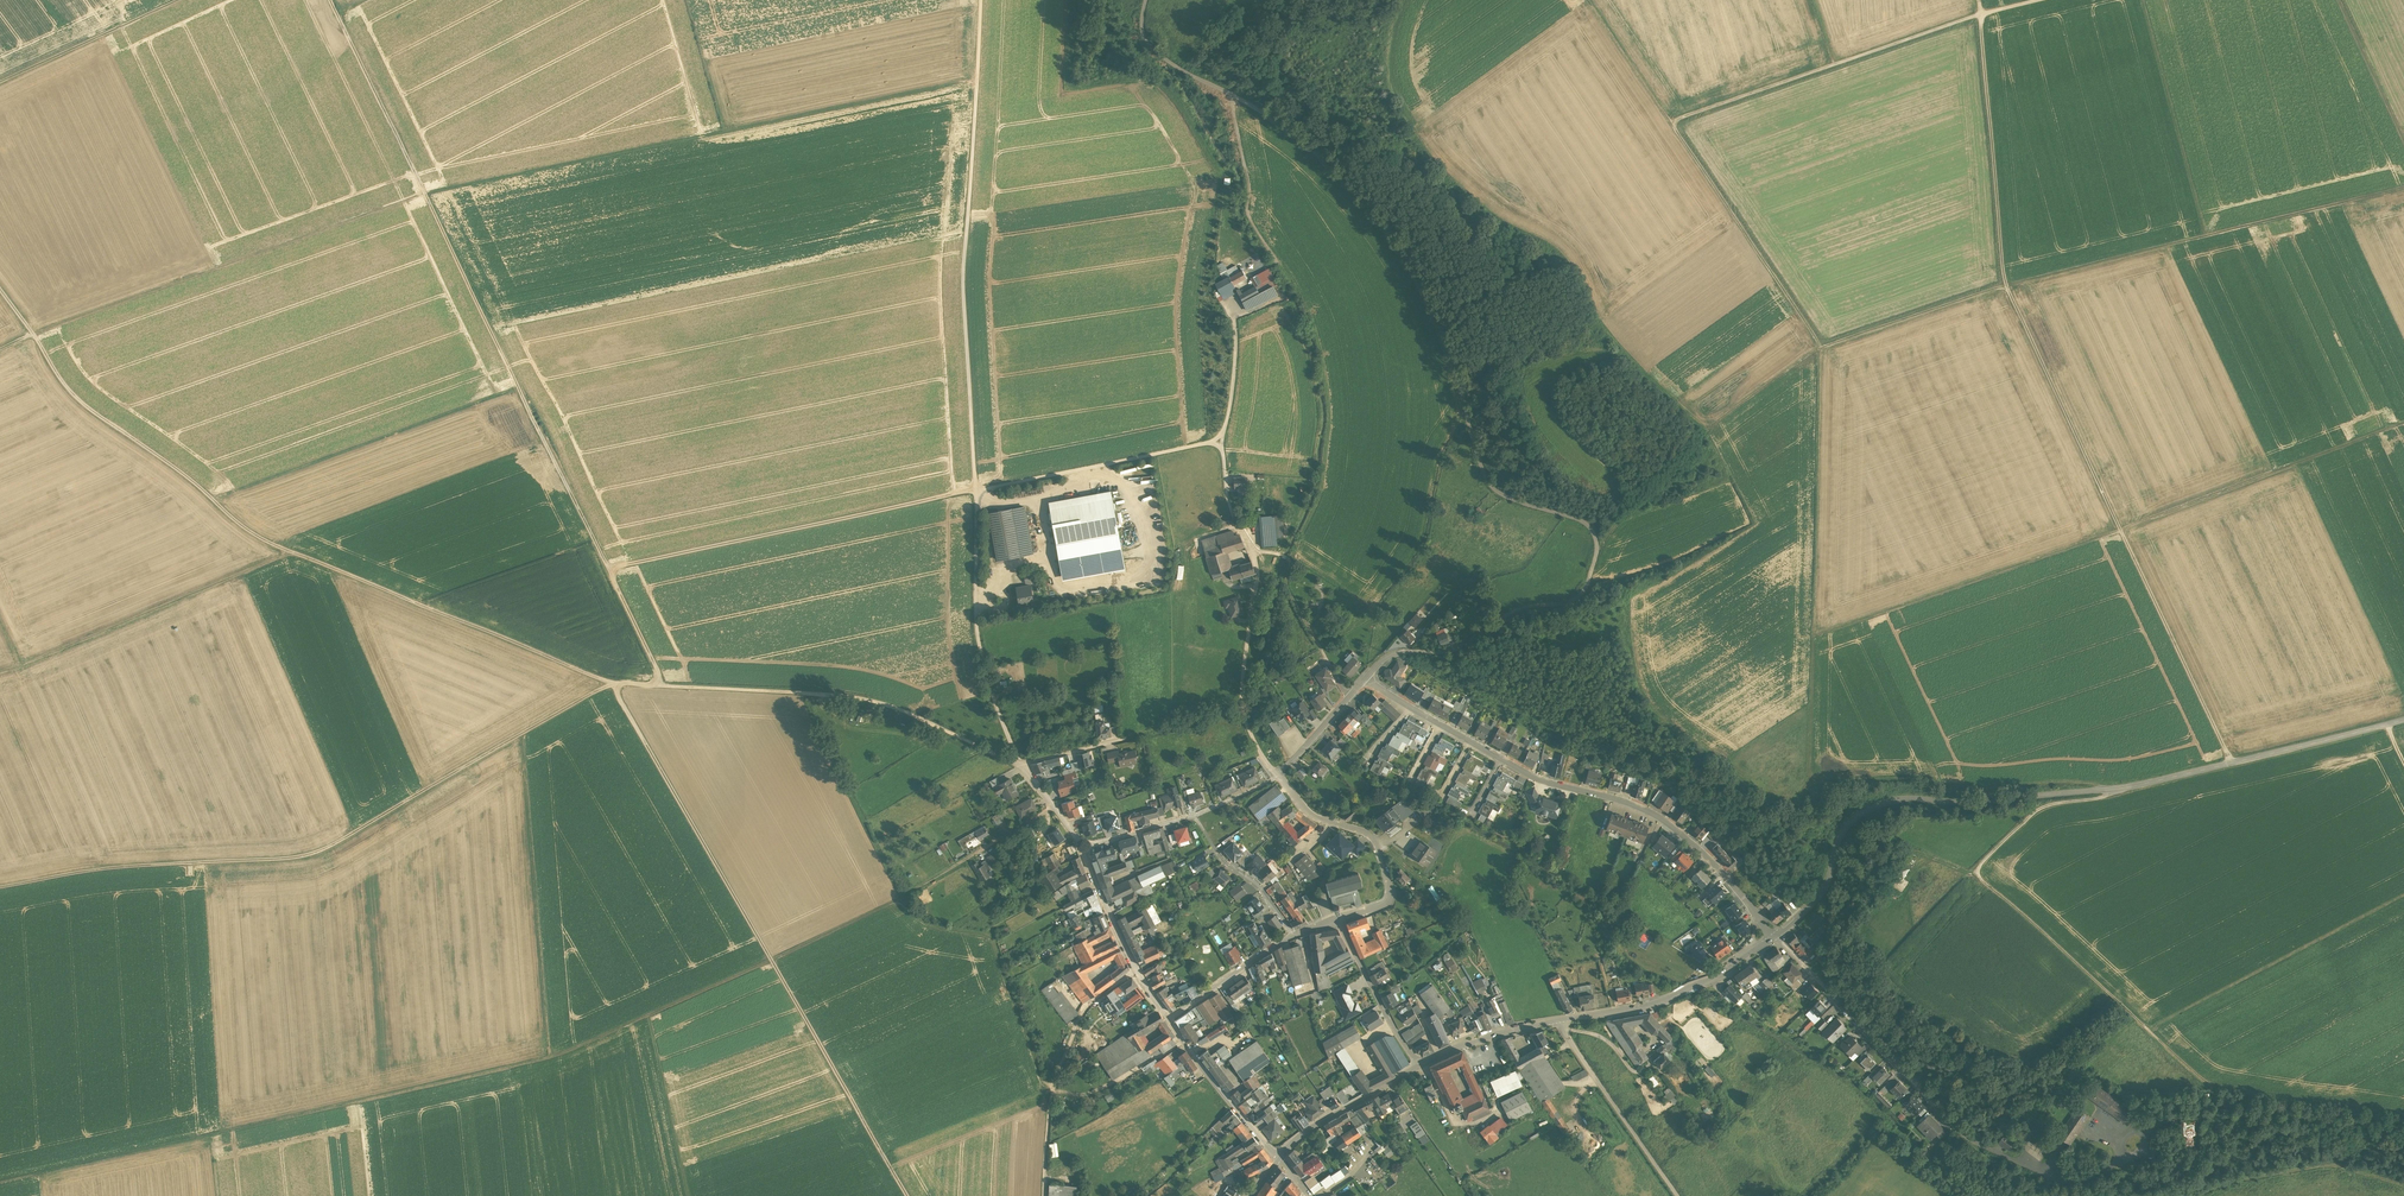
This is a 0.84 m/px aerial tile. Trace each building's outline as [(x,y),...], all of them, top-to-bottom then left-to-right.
[(1244,229),(1239,231),(1244,243),(1249,241),(1244,229)] [(1221,274),(1227,271),(1223,263),(1217,266),(1221,274)] [(1234,276),(1239,273),(1236,266),(1230,269),(1234,276)] [(1229,277),(1230,278),(1234,276),(1230,269),(1227,271),(1221,274),(1220,274),(1224,280),(1229,277)] [(1255,287),(1259,294),(1278,284),(1269,269),(1268,269),(1251,279),(1255,287)] [(1239,273),(1230,278),(1234,285),(1246,278),(1242,271),(1239,273)] [(1229,277),(1224,280),(1215,285),(1219,291),(1223,299),(1224,301),(1235,295),(1232,291),(1235,289),(1233,286),(1234,286),(1234,285),(1230,278),(1229,277)] [(1236,291),(1243,303),(1248,300),(1259,294),(1255,287),(1242,295),(1239,289),(1236,291)] [(1263,303),(1277,295),(1273,287),(1243,303),(1246,310),(1263,303)] [(1134,470),(1136,483),(1152,479),(1150,471),(1146,472),(1145,468),(1134,470)] [(1245,477),(1234,478),(1234,488),(1237,488),(1238,497),(1239,496),(1239,495),(1245,495),(1246,496),(1246,489),(1245,481),(1245,477)] [(1098,501),(1050,510),(1056,545),(1119,533),(1111,491),(1097,494),(1098,501)] [(1024,507),(989,513),(997,560),(1033,554),(1024,507)] [(1478,515),(1482,512),(1478,507),(1474,510),(1478,515)] [(1274,516),(1259,517),(1261,547),(1276,546),(1274,516)] [(1235,538),(1233,531),(1201,542),(1206,556),(1225,551),(1226,551),(1237,548),(1241,546),(1244,545),(1240,537),(1235,538)] [(1125,570),(1119,533),(1056,545),(1062,575),(1109,566),(1110,573),(1125,570)] [(1225,551),(1206,556),(1212,574),(1220,572),(1228,569),(1231,568),(1230,565),(1229,565),(1225,552),(1226,552),(1226,551),(1225,551)] [(1251,562),(1239,566),(1243,577),(1244,577),(1245,578),(1248,577),(1248,576),(1255,573),(1251,562)] [(1231,568),(1228,569),(1232,580),(1243,577),(1239,566),(1231,568)] [(1467,566),(1463,570),(1467,574),(1472,570),(1467,566)] [(1033,572),(1024,574),(1025,582),(1034,580),(1033,572)] [(1220,572),(1212,574),(1214,580),(1222,578),(1220,572)] [(1030,585),(1018,587),(1020,598),(1018,598),(1020,606),(1031,604),(1030,597),(1032,597),(1030,585)] [(1238,597),(1224,601),(1226,608),(1228,607),(1230,615),(1235,613),(1236,616),(1243,614),(1238,597)] [(1422,619),(1416,614),(1409,622),(1412,624),(1415,627),(1422,619)] [(1412,624),(1409,622),(1404,627),(1407,630),(1412,624)] [(1447,626),(1444,628),(1449,640),(1455,637),(1452,629),(1449,630),(1447,626)] [(1439,630),(1436,631),(1438,635),(1437,636),(1441,643),(1449,640),(1444,628),(1439,630)] [(1414,638),(1407,630),(1401,636),(1408,644),(1414,638)] [(1358,657),(1352,651),(1344,660),(1348,663),(1353,657),(1356,660),(1358,657)] [(1356,660),(1353,657),(1348,663),(1341,670),(1350,678),(1355,673),(1354,672),(1361,664),(1356,660)] [(1398,662),(1392,671),(1390,670),(1386,676),(1401,687),(1405,680),(1400,676),(1406,667),(1398,662)] [(1325,669),(1321,672),(1322,673),(1317,676),(1317,675),(1316,675),(1324,687),(1326,690),(1334,684),(1328,675),(1329,674),(1325,669)] [(1324,687),(1316,675),(1313,678),(1321,689),(1324,687)] [(1417,702),(1421,696),(1424,691),(1411,683),(1405,694),(1417,702)] [(1421,696),(1424,698),(1428,691),(1429,688),(1426,687),(1424,690),(1424,691),(1421,696)] [(1321,689),(1317,692),(1319,695),(1322,699),(1326,696),(1321,689)] [(1433,699),(1435,695),(1431,693),(1427,700),(1431,702),(1433,699)] [(1319,695),(1311,700),(1317,710),(1326,704),(1322,699),(1319,695)] [(1382,704),(1372,695),(1366,701),(1374,708),(1377,704),(1384,710),(1386,708),(1382,704)] [(1433,699),(1443,704),(1445,700),(1435,695),(1433,699)] [(1443,704),(1433,699),(1431,702),(1428,708),(1438,713),(1443,704)] [(1452,709),(1452,708),(1453,707),(1452,707),(1454,705),(1445,700),(1443,704),(1452,709)] [(1456,710),(1460,702),(1456,700),(1454,705),(1452,707),(1453,707),(1452,708),(1456,710)] [(1302,701),(1296,705),(1297,707),(1293,709),(1301,719),(1305,716),(1304,715),(1306,713),(1309,711),(1302,701)] [(1452,709),(1443,704),(1438,713),(1447,718),(1452,709)] [(1401,715),(1392,706),(1386,712),(1395,721),(1401,715)] [(1354,709),(1353,709),(1352,709),(1350,712),(1350,713),(1349,713),(1349,714),(1344,720),(1351,727),(1352,726),(1355,728),(1360,723),(1357,721),(1359,718),(1362,715),(1354,708),(1354,709)] [(1312,709),(1309,711),(1306,713),(1311,720),(1317,716),(1312,709)] [(1095,714),(1096,723),(1101,722),(1104,722),(1103,713),(1095,714)] [(1364,713),(1362,715),(1359,718),(1365,723),(1369,718),(1364,713)] [(1462,715),(1457,724),(1468,729),(1470,725),(1471,724),(1473,720),(1468,717),(1467,718),(1462,715)] [(1290,727),(1283,718),(1278,722),(1284,731),(1290,727)] [(1278,722),(1276,719),(1269,724),(1278,736),(1285,732),(1278,722)] [(1351,727),(1344,720),(1338,726),(1346,733),(1351,727)] [(1408,720),(1405,725),(1404,725),(1399,733),(1409,738),(1414,729),(1419,732),(1422,727),(1408,720)] [(1489,730),(1490,728),(1491,726),(1481,721),(1479,724),(1489,730)] [(1110,727),(1102,728),(1101,722),(1096,723),(1098,738),(1102,737),(1102,738),(1103,739),(1106,738),(1106,737),(1106,736),(1111,736),(1110,727)] [(1489,730),(1479,724),(1474,733),(1484,739),(1489,730)] [(1351,727),(1346,733),(1349,735),(1354,729),(1351,727)] [(1427,730),(1422,727),(1419,732),(1419,734),(1424,737),(1427,730)] [(1497,732),(1507,737),(1508,734),(1509,733),(1499,728),(1497,732)] [(1399,733),(1397,732),(1395,737),(1393,736),(1389,745),(1399,750),(1404,742),(1407,743),(1408,744),(1411,740),(1409,738),(1399,733)] [(1507,737),(1497,732),(1491,743),(1501,748),(1506,739),(1507,737)] [(1346,742),(1341,738),(1338,741),(1343,746),(1346,742)] [(1437,743),(1432,751),(1434,752),(1442,756),(1446,748),(1451,751),(1454,746),(1442,739),(1438,744),(1437,743)] [(1330,740),(1321,751),(1334,762),(1339,757),(1335,754),(1340,749),(1330,740)] [(1412,745),(1420,750),(1423,746),(1414,741),(1412,745)] [(1384,749),(1382,748),(1378,756),(1379,757),(1388,761),(1392,752),(1398,755),(1400,751),(1399,750),(1389,745),(1387,744),(1384,749)] [(1518,747),(1513,744),(1508,753),(1517,758),(1521,751),(1517,748),(1518,747)] [(1529,751),(1538,756),(1539,755),(1538,755),(1539,753),(1535,751),(1536,749),(1532,747),(1529,751)] [(1118,751),(1107,753),(1109,763),(1119,761),(1118,754),(1118,751)] [(1126,751),(1123,752),(1122,753),(1118,754),(1119,761),(1121,766),(1127,765),(1128,763),(1135,762),(1134,757),(1136,757),(1135,751),(1128,752),(1126,751)] [(1538,756),(1529,751),(1526,757),(1527,757),(1524,761),(1533,766),(1538,756)] [(1442,756),(1434,752),(1431,758),(1430,757),(1425,765),(1426,766),(1434,770),(1439,761),(1444,764),(1447,759),(1442,756)] [(1079,762),(1080,767),(1091,765),(1090,761),(1092,761),(1091,756),(1089,756),(1088,753),(1077,755),(1079,762)] [(1472,755),(1469,761),(1468,761),(1463,768),(1465,769),(1473,774),(1478,765),(1483,768),(1486,763),(1472,755)] [(1059,764),(1058,756),(1037,762),(1031,764),(1035,774),(1047,768),(1046,767),(1060,764),(1059,764)] [(1388,761),(1379,757),(1376,763),(1375,762),(1371,769),(1380,774),(1381,771),(1385,765),(1390,768),(1392,764),(1388,761)] [(1326,767),(1319,761),(1313,769),(1319,774),(1326,767)] [(1434,770),(1440,773),(1444,764),(1439,761),(1434,770)] [(1080,767),(1079,762),(1071,763),(1072,768),(1073,773),(1075,772),(1081,771),(1080,767)] [(1557,765),(1552,764),(1550,774),(1559,776),(1562,766),(1557,765)] [(1385,765),(1381,771),(1386,774),(1390,768),(1385,765)] [(1434,770),(1426,766),(1423,771),(1422,770),(1418,778),(1418,779),(1427,784),(1430,779),(1432,775),(1437,777),(1440,773),(1434,770)] [(1255,768),(1245,772),(1246,774),(1240,778),(1244,786),(1244,787),(1260,779),(1255,768)] [(1462,774),(1460,774),(1456,782),(1457,782),(1466,787),(1469,781),(1467,780),(1469,777),(1476,781),(1478,777),(1473,774),(1465,769),(1462,774)] [(1590,771),(1589,771),(1588,774),(1588,775),(1585,783),(1597,786),(1599,779),(1600,779),(1600,778),(1601,774),(1590,771)] [(1499,778),(1497,777),(1493,785),(1494,786),(1503,790),(1506,784),(1504,783),(1506,781),(1513,785),(1516,780),(1502,772),(1499,778)] [(997,777),(990,781),(994,788),(997,786),(1001,784),(997,777)] [(1019,793),(1010,778),(1001,784),(997,786),(1001,793),(1005,791),(1009,798),(1019,793)] [(1066,780),(1059,782),(1060,786),(1058,789),(1062,791),(1063,793),(1068,792),(1069,789),(1075,788),(1072,779),(1072,778),(1066,780)] [(1427,784),(1418,779),(1416,782),(1423,786),(1430,790),(1432,786),(1427,784)] [(1615,780),(1611,779),(1608,788),(1619,791),(1621,782),(1615,780)] [(1233,780),(1226,783),(1225,781),(1215,785),(1221,797),(1237,790),(1233,781),(1233,780)] [(1523,784),(1517,781),(1513,787),(1519,791),(1523,784)] [(1640,785),(1635,783),(1634,785),(1631,795),(1640,798),(1643,788),(1645,782),(1641,781),(1640,785)] [(1457,782),(1454,788),(1452,787),(1448,795),(1449,796),(1455,799),(1458,801),(1461,794),(1460,793),(1461,791),(1468,795),(1471,790),(1466,787),(1457,782)] [(1276,785),(1248,807),(1259,821),(1265,816),(1267,815),(1277,807),(1287,799),(1276,785)] [(1503,790),(1494,786),(1491,792),(1490,791),(1486,798),(1487,799),(1495,804),(1500,795),(1506,798),(1508,793),(1503,790)] [(1181,805),(1175,787),(1169,788),(1172,796),(1162,799),(1165,810),(1181,805)] [(1534,788),(1526,793),(1530,801),(1536,797),(1538,796),(1534,788)] [(1650,799),(1656,803),(1663,793),(1657,789),(1650,799)] [(1188,795),(1190,801),(1191,806),(1203,803),(1199,791),(1188,795)] [(1663,793),(1656,803),(1664,810),(1665,810),(1670,803),(1672,800),(1663,793)] [(1539,799),(1537,798),(1536,797),(1530,801),(1532,804),(1537,806),(1536,808),(1542,809),(1541,813),(1541,815),(1541,816),(1543,817),(1544,817),(1546,816),(1547,815),(1553,817),(1555,812),(1558,813),(1559,813),(1560,812),(1561,811),(1561,809),(1560,808),(1559,807),(1560,803),(1540,797),(1539,799)] [(1031,798),(1015,807),(1020,815),(1029,811),(1029,812),(1030,811),(1031,812),(1037,809),(1031,798)] [(1404,798),(1393,806),(1401,818),(1402,820),(1414,811),(1404,798)] [(1487,799),(1484,804),(1483,804),(1478,812),(1481,814),(1488,817),(1491,813),(1491,811),(1490,811),(1491,808),(1498,812),(1501,807),(1495,804),(1487,799)] [(1073,800),(1062,803),(1064,811),(1067,810),(1076,807),(1075,807),(1073,800)] [(1673,805),(1670,803),(1665,810),(1668,812),(1671,808),(1673,805)] [(1280,811),(1280,812),(1286,821),(1294,816),(1303,822),(1306,817),(1297,811),(1296,812),(1291,805),(1280,811)] [(1679,805),(1675,810),(1675,811),(1671,816),(1681,823),(1689,812),(1679,805)] [(1076,807),(1067,810),(1069,818),(1075,816),(1080,814),(1078,806),(1075,807),(1076,807)] [(1393,806),(1375,820),(1384,831),(1390,826),(1391,828),(1397,824),(1396,822),(1401,818),(1393,806)] [(1280,811),(1277,807),(1267,815),(1278,827),(1285,821),(1286,821),(1280,812),(1280,811)] [(1344,815),(1348,820),(1356,812),(1352,807),(1344,815)] [(1424,807),(1418,811),(1424,819),(1430,815),(1424,807)] [(1158,808),(1130,815),(1125,816),(1126,819),(1130,831),(1130,832),(1135,830),(1132,821),(1142,818),(1143,820),(1149,819),(1159,816),(1158,808)] [(1001,817),(999,813),(992,816),(997,824),(1003,820),(1001,817)] [(1627,818),(1622,817),(1620,816),(1615,814),(1615,815),(1612,814),(1606,829),(1610,830),(1610,832),(1620,835),(1620,834),(1624,835),(1629,822),(1630,820),(1626,819),(1627,818)] [(1083,817),(1081,818),(1083,823),(1093,820),(1091,815),(1083,817)] [(1117,816),(1105,819),(1108,830),(1120,828),(1117,816)] [(1265,816),(1259,821),(1263,826),(1269,821),(1265,816)] [(1317,825),(1306,817),(1303,822),(1307,826),(1297,835),(1301,840),(1317,825)] [(1488,817),(1486,820),(1484,824),(1490,826),(1494,820),(1488,817)] [(1149,819),(1143,820),(1141,820),(1143,827),(1151,825),(1149,819)] [(1083,823),(1082,824),(1085,835),(1091,833),(1092,834),(1095,834),(1096,832),(1093,820),(1083,823)] [(1645,825),(1633,821),(1633,822),(1630,820),(1629,822),(1624,835),(1628,837),(1628,838),(1638,842),(1638,840),(1642,842),(1648,827),(1644,826),(1645,825)] [(1297,835),(1285,821),(1278,827),(1294,846),(1301,840),(1297,835)] [(1683,829),(1687,832),(1692,826),(1688,823),(1683,829)] [(1706,830),(1699,824),(1697,826),(1698,827),(1704,833),(1706,830)] [(984,826),(976,830),(977,832),(971,835),(970,833),(964,837),(959,840),(958,840),(962,846),(966,844),(968,846),(972,844),(973,846),(978,843),(977,841),(983,838),(982,837),(988,833),(984,826)] [(1190,839),(1186,827),(1175,830),(1175,833),(1178,841),(1178,842),(1190,839)] [(1704,833),(1698,827),(1693,832),(1700,838),(1704,833)] [(1162,828),(1157,830),(1159,837),(1161,843),(1163,850),(1164,850),(1169,849),(1162,828)] [(1707,835),(1715,841),(1720,836),(1712,828),(1707,835)] [(1064,838),(1058,829),(1049,835),(1055,844),(1064,838)] [(1147,847),(1154,845),(1152,839),(1159,837),(1157,830),(1143,833),(1147,847)] [(1171,843),(1178,841),(1175,833),(1169,835),(1171,843)] [(1342,836),(1339,833),(1328,845),(1331,848),(1334,849),(1337,852),(1338,855),(1342,858),(1350,849),(1353,846),(1352,845),(1350,843),(1346,842),(1343,839),(1342,836)] [(1665,838),(1662,836),(1661,836),(1659,839),(1659,840),(1654,846),(1660,851),(1660,852),(1663,854),(1665,855),(1673,846),(1665,840),(1665,838)] [(1135,837),(1127,839),(1131,851),(1139,849),(1138,846),(1136,838),(1135,837)] [(1123,853),(1131,851),(1127,839),(1120,841),(1120,842),(1123,853)] [(1358,840),(1352,845),(1353,846),(1350,849),(1357,855),(1365,847),(1358,840)] [(1437,852),(1421,841),(1422,842),(1416,850),(1415,849),(1411,855),(1420,862),(1421,861),(1427,865),(1437,852)] [(945,842),(939,845),(942,851),(947,848),(945,842)] [(1154,845),(1147,847),(1149,855),(1163,850),(1161,843),(1154,845)] [(1234,861),(1236,860),(1243,854),(1233,843),(1224,850),(1234,861)] [(1712,848),(1718,855),(1723,850),(1717,843),(1712,848)] [(1091,856),(1097,872),(1107,868),(1104,860),(1116,857),(1116,856),(1114,849),(1113,848),(1101,851),(1092,855),(1091,856)] [(1680,850),(1671,859),(1674,862),(1683,853),(1680,850)] [(1730,858),(1723,850),(1718,855),(1725,862),(1730,858)] [(1204,851),(1195,855),(1198,859),(1204,856),(1206,855),(1204,851)] [(996,852),(987,857),(989,861),(998,855),(996,852)] [(1052,870),(1057,867),(1065,864),(1063,860),(1060,862),(1054,852),(1041,859),(1043,863),(1041,865),(1042,867),(1048,864),(1052,870)] [(1236,860),(1241,865),(1242,865),(1250,857),(1245,852),(1243,854),(1236,860)] [(1740,856),(1736,852),(1734,854),(1732,856),(1736,860),(1740,857),(1740,856)] [(1692,862),(1683,853),(1674,862),(1676,864),(1676,866),(1678,869),(1681,868),(1683,871),(1692,862)] [(1322,875),(1306,855),(1295,864),(1309,881),(1322,875)] [(1085,873),(1079,856),(1072,860),(1076,868),(1078,871),(1068,876),(1067,873),(1062,876),(1066,883),(1085,873)] [(1198,859),(1193,862),(1191,863),(1193,868),(1195,867),(1197,870),(1208,865),(1204,856),(1198,859)] [(1250,857),(1242,865),(1245,868),(1247,867),(1247,866),(1254,860),(1250,856),(1250,857)] [(1725,862),(1731,869),(1738,862),(1736,860),(1732,856),(1730,858),(1725,862)] [(1249,868),(1248,869),(1251,873),(1252,872),(1254,874),(1265,863),(1262,860),(1259,860),(1257,857),(1254,860),(1247,866),(1247,867),(1249,868)] [(1740,857),(1736,860),(1738,862),(1741,865),(1745,862),(1740,857)] [(1125,862),(1128,869),(1135,867),(1132,859),(1125,862)] [(1174,860),(1155,870),(1159,879),(1178,870),(1174,860)] [(991,870),(985,861),(982,863),(983,865),(984,865),(988,872),(991,870)] [(1102,888),(1113,884),(1110,876),(1128,869),(1125,862),(1122,863),(1107,868),(1097,872),(1102,888)] [(1268,865),(1276,874),(1279,871),(1272,862),(1268,865)] [(988,872),(984,865),(983,865),(980,868),(977,863),(973,866),(981,880),(993,874),(991,870),(988,872)] [(1276,874),(1268,865),(1259,873),(1267,882),(1275,876),(1276,875),(1276,874)] [(1049,893),(1066,883),(1062,876),(1057,867),(1052,870),(1039,878),(1049,893)] [(1212,869),(1205,872),(1208,876),(1212,880),(1213,879),(1216,874),(1214,873),(1212,869)] [(1231,878),(1220,869),(1216,874),(1213,879),(1219,884),(1216,887),(1221,891),(1224,887),(1231,878)] [(1410,879),(1400,869),(1397,871),(1400,874),(1396,878),(1404,885),(1410,879)] [(1159,879),(1155,870),(1139,877),(1143,887),(1149,884),(1159,879)] [(1279,871),(1276,874),(1276,875),(1275,876),(1277,878),(1283,873),(1281,870),(1279,871)] [(1704,875),(1700,870),(1693,877),(1701,886),(1709,879),(1705,875),(1704,875)] [(1358,874),(1327,883),(1326,883),(1326,882),(1329,893),(1329,896),(1330,896),(1330,895),(1356,888),(1361,887),(1362,887),(1361,880),(1358,873),(1358,874)] [(1086,875),(1080,878),(1084,886),(1090,883),(1086,875)] [(1140,888),(1143,887),(1139,877),(1129,882),(1133,891),(1140,888)] [(1073,886),(1075,889),(1080,887),(1081,888),(1084,886),(1080,878),(1071,883),(1065,886),(1060,889),(1064,896),(1069,893),(1067,889),(1073,886)] [(1191,884),(1194,890),(1200,887),(1197,881),(1191,884)] [(1282,899),(1288,895),(1287,894),(1278,881),(1273,885),(1282,899)] [(1121,897),(1133,891),(1129,882),(1115,888),(1113,884),(1102,888),(1108,904),(1115,901),(1121,897)] [(1143,887),(1140,888),(1145,896),(1153,892),(1149,884),(1143,887)] [(1240,884),(1229,892),(1236,901),(1247,893),(1240,884)] [(1715,884),(1711,888),(1712,890),(1707,894),(1708,896),(1713,902),(1715,903),(1724,894),(1721,890),(1722,889),(1720,887),(1718,889),(1715,886),(1716,885),(1715,884)] [(1075,889),(1073,886),(1067,889),(1069,893),(1073,901),(1079,897),(1075,889)] [(1356,888),(1330,895),(1334,907),(1333,907),(1335,912),(1340,911),(1339,906),(1354,901),(1355,907),(1361,905),(1356,888)] [(1057,900),(1064,896),(1060,889),(1052,894),(1057,900)] [(1073,907),(1082,902),(1088,899),(1096,895),(1093,890),(1079,897),(1073,901),(1063,905),(1065,911),(1073,907)] [(1138,900),(1133,891),(1121,897),(1123,902),(1126,906),(1138,900)] [(1296,900),(1290,892),(1287,894),(1288,895),(1294,903),(1296,901),(1295,900),(1296,900)] [(1578,892),(1575,895),(1583,901),(1585,897),(1578,892)] [(1099,904),(1096,895),(1088,899),(1092,907),(1099,904)] [(1295,914),(1299,911),(1294,903),(1288,895),(1282,899),(1294,915),(1295,914)] [(1778,900),(1772,895),(1768,899),(1771,903),(1773,905),(1778,900)] [(1713,902),(1708,896),(1703,901),(1708,906),(1713,902)] [(1305,902),(1302,897),(1296,901),(1294,903),(1299,911),(1307,906),(1305,902)] [(1256,898),(1253,900),(1253,899),(1249,902),(1249,903),(1247,905),(1249,907),(1248,907),(1248,909),(1249,911),(1251,911),(1252,911),(1254,913),(1254,914),(1259,910),(1263,907),(1256,898)] [(1312,904),(1309,900),(1305,902),(1307,906),(1309,910),(1314,907),(1312,904)] [(1074,910),(1077,915),(1078,915),(1091,908),(1088,904),(1084,906),(1082,902),(1073,907),(1074,910)] [(1726,910),(1732,919),(1734,918),(1739,914),(1741,913),(1734,903),(1726,910)] [(1137,912),(1142,920),(1144,924),(1140,926),(1143,931),(1147,928),(1155,925),(1161,921),(1152,904),(1137,912)] [(1784,904),(1777,909),(1784,918),(1791,912),(1784,904)] [(1784,918),(1777,909),(1774,911),(1773,910),(1770,912),(1772,913),(1770,915),(1777,923),(1784,918)] [(1074,910),(1067,913),(1070,918),(1070,919),(1077,915),(1074,910)] [(1299,911),(1295,914),(1297,920),(1291,924),(1295,930),(1308,924),(1299,911)] [(1126,917),(1130,926),(1142,920),(1137,912),(1126,917)] [(1096,924),(1106,919),(1103,913),(1093,918),(1096,924)] [(1077,915),(1070,919),(1070,918),(1063,921),(1066,927),(1073,924),(1074,927),(1080,924),(1081,923),(1078,915),(1077,915)] [(1274,931),(1282,925),(1273,915),(1265,921),(1274,931)] [(1116,920),(1127,938),(1134,935),(1130,926),(1126,917),(1125,916),(1116,920)] [(1083,923),(1086,929),(1090,927),(1094,924),(1096,924),(1093,918),(1083,923)] [(1363,918),(1346,925),(1349,931),(1351,936),(1357,934),(1355,929),(1366,925),(1363,918)] [(1106,919),(1096,924),(1094,924),(1097,930),(1094,931),(1095,934),(1099,932),(1105,929),(1109,927),(1106,919)] [(1738,924),(1736,926),(1743,935),(1748,931),(1748,925),(1744,920),(1743,920),(1738,924)] [(1257,928),(1254,923),(1248,926),(1261,948),(1271,942),(1263,928),(1261,925),(1257,928)] [(1155,925),(1147,928),(1153,939),(1160,936),(1155,925)] [(998,939),(998,940),(1011,933),(1008,926),(995,933),(998,939)] [(1087,938),(1094,935),(1090,927),(1086,929),(1083,930),(1075,935),(1077,939),(1071,942),(1073,946),(1087,938)] [(1075,935),(1083,930),(1081,927),(1076,930),(1071,933),(1072,936),(1075,935)] [(1095,934),(1094,935),(1087,938),(1090,945),(1111,935),(1112,934),(1109,927),(1105,929),(1099,932),(1095,934)] [(1333,939),(1341,936),(1338,930),(1324,932),(1326,940),(1333,939)] [(1380,930),(1373,934),(1377,944),(1371,947),(1373,953),(1388,947),(1380,930)] [(1312,952),(1323,950),(1322,941),(1326,940),(1324,932),(1310,934),(1312,952)] [(1795,932),(1788,938),(1793,944),(1796,941),(1800,938),(1796,934),(1795,932)] [(1819,934),(1811,940),(1815,944),(1822,938),(1819,934)] [(1134,935),(1127,938),(1136,957),(1142,954),(1144,954),(1134,935)] [(1803,943),(1806,940),(1808,938),(1805,935),(1803,937),(1802,935),(1800,938),(1796,941),(1800,945),(1803,943)] [(1333,939),(1339,949),(1347,946),(1341,936),(1333,939)] [(1366,949),(1361,937),(1359,938),(1353,940),(1361,959),(1367,956),(1364,950),(1366,949)] [(1102,947),(1093,951),(1090,945),(1087,938),(1073,946),(1079,957),(1083,964),(1105,953),(1102,947)] [(1722,939),(1717,943),(1724,954),(1730,950),(1725,942),(1722,939)] [(1811,940),(1810,939),(1807,941),(1806,942),(1809,944),(1807,947),(1809,949),(1815,944),(1811,940)] [(1114,941),(1102,947),(1105,953),(1119,947),(1116,940),(1114,941)] [(1163,950),(1159,941),(1154,943),(1156,948),(1157,948),(1159,952),(1163,950)] [(1709,956),(1699,943),(1690,949),(1695,956),(1696,957),(1697,957),(1699,957),(1700,957),(1703,960),(1709,956)] [(1724,954),(1717,943),(1711,947),(1714,951),(1719,958),(1724,954)] [(1800,945),(1797,948),(1803,955),(1809,949),(1807,947),(1803,943),(1800,945)] [(1300,945),(1283,950),(1293,985),(1310,980),(1300,945)] [(1410,945),(1406,947),(1410,953),(1415,950),(1413,947),(1411,948),(1410,945)] [(1339,949),(1324,957),(1326,976),(1355,961),(1347,946),(1339,949)] [(1118,948),(1080,967),(1084,973),(1114,957),(1122,953),(1119,947),(1118,948)] [(1280,961),(1285,960),(1281,947),(1275,950),(1279,962),(1280,961)] [(1366,949),(1364,950),(1367,956),(1373,953),(1371,947),(1366,949)] [(1144,954),(1142,954),(1146,962),(1161,956),(1159,952),(1157,948),(1156,948),(1144,954)] [(1777,948),(1768,954),(1769,955),(1773,962),(1769,965),(1773,971),(1779,967),(1775,960),(1782,955),(1777,948)] [(1695,956),(1690,949),(1684,953),(1692,959),(1695,956)] [(1815,955),(1809,949),(1803,955),(1807,960),(1811,957),(1812,958),(1815,955)] [(1234,950),(1225,955),(1231,964),(1240,959),(1238,957),(1234,950)] [(1323,950),(1312,952),(1318,991),(1332,987),(1326,976),(1324,957),(1323,950)] [(1451,972),(1458,968),(1448,952),(1441,956),(1451,972)] [(1129,968),(1122,953),(1114,957),(1119,967),(1110,973),(1115,980),(1123,975),(1129,968)] [(1263,958),(1259,961),(1263,968),(1270,964),(1270,962),(1274,960),(1274,959),(1271,953),(1263,958)] [(1142,954),(1136,957),(1140,965),(1145,963),(1146,962),(1142,954)] [(1773,962),(1769,955),(1764,958),(1769,965),(1773,962)] [(1831,964),(1825,958),(1822,961),(1827,967),(1831,964)] [(1287,966),(1285,960),(1280,961),(1283,973),(1288,971),(1287,966)] [(1257,980),(1258,979),(1259,982),(1265,978),(1263,976),(1266,974),(1264,968),(1263,968),(1259,961),(1252,966),(1256,973),(1254,974),(1257,980)] [(1382,962),(1374,966),(1378,972),(1384,969),(1386,968),(1382,962)] [(1792,964),(1784,972),(1788,977),(1793,982),(1794,982),(1797,979),(1802,974),(1792,964)] [(1159,967),(1158,965),(1153,967),(1155,971),(1156,976),(1162,973),(1159,967)] [(1758,975),(1751,965),(1742,971),(1749,981),(1756,977),(1758,975)] [(1100,992),(1094,984),(1084,973),(1080,967),(1062,976),(1068,984),(1083,1003),(1091,998),(1100,992)] [(1153,967),(1143,972),(1145,976),(1152,971),(1155,971),(1153,967)] [(1378,972),(1370,976),(1375,984),(1388,977),(1384,969),(1378,972)] [(1742,971),(1734,976),(1738,982),(1738,981),(1741,985),(1744,983),(1745,983),(1749,981),(1742,971)] [(1115,980),(1110,973),(1094,984),(1100,992),(1115,980)] [(1156,976),(1153,977),(1154,982),(1150,984),(1153,989),(1166,982),(1163,977),(1161,974),(1162,974),(1162,973),(1156,976)] [(1170,973),(1163,977),(1166,982),(1173,978),(1170,973)] [(1548,978),(1551,983),(1557,980),(1560,979),(1558,974),(1548,978)] [(1064,988),(1068,984),(1062,976),(1058,978),(1057,978),(1064,988)] [(1245,977),(1227,990),(1234,999),(1252,986),(1249,982),(1245,977)] [(1756,977),(1749,981),(1752,986),(1757,983),(1758,980),(1756,977)] [(1132,978),(1120,986),(1124,990),(1130,985),(1137,995),(1141,999),(1146,995),(1132,978)] [(1766,980),(1765,979),(1762,982),(1768,988),(1771,985),(1768,982),(1766,980)] [(1797,979),(1794,982),(1793,982),(1790,985),(1795,991),(1802,984),(1797,979)] [(1551,983),(1555,990),(1561,987),(1557,980),(1551,983)] [(1050,982),(1041,989),(1066,1023),(1076,1015),(1050,982)] [(1637,995),(1638,997),(1649,995),(1647,982),(1634,985),(1636,996),(1637,995)] [(1387,990),(1389,994),(1392,993),(1393,995),(1400,991),(1397,984),(1387,990)] [(1434,1015),(1437,1018),(1445,1012),(1450,1009),(1432,984),(1430,986),(1429,984),(1418,991),(1434,1014),(1434,1015)] [(1341,998),(1349,994),(1351,993),(1348,985),(1337,991),(1341,998)] [(1741,996),(1729,985),(1723,992),(1735,1003),(1741,996)] [(1812,985),(1807,989),(1809,992),(1807,994),(1811,999),(1819,992),(1812,985)] [(1124,990),(1120,986),(1113,990),(1117,995),(1124,990)] [(1162,1000),(1169,995),(1167,991),(1169,989),(1167,986),(1157,993),(1162,1000)] [(1192,986),(1176,994),(1179,999),(1182,997),(1185,1001),(1189,998),(1189,999),(1193,997),(1193,996),(1197,993),(1196,993),(1192,986)] [(1592,989),(1581,991),(1580,986),(1574,987),(1575,990),(1576,997),(1580,997),(1582,1009),(1587,1008),(1587,1007),(1592,1007),(1591,1001),(1593,1001),(1592,989)] [(1170,990),(1171,993),(1172,993),(1173,995),(1176,994),(1180,992),(1178,987),(1170,990)] [(1555,990),(1560,1001),(1566,998),(1561,987),(1555,990)] [(1805,987),(1800,992),(1804,996),(1807,994),(1809,992),(1807,989),(1805,987)] [(1113,990),(1106,995),(1110,1001),(1111,1002),(1113,1005),(1111,1006),(1117,1014),(1118,1016),(1127,1009),(1124,1005),(1117,995),(1113,990)] [(1575,990),(1568,991),(1571,998),(1576,997),(1575,990)] [(1628,990),(1616,992),(1616,994),(1618,1002),(1630,1000),(1628,990)] [(1746,992),(1742,996),(1747,1001),(1751,998),(1746,992)] [(1171,993),(1169,995),(1162,1000),(1171,1012),(1177,1008),(1172,1000),(1177,997),(1176,994),(1173,995),(1172,993),(1171,993)] [(1389,994),(1382,997),(1388,1008),(1397,1003),(1393,995),(1392,993),(1389,994)] [(1495,997),(1498,1004),(1505,1001),(1501,993),(1498,995),(1495,997)] [(1208,999),(1196,1007),(1201,1013),(1203,1017),(1205,1019),(1208,1024),(1209,1025),(1220,1018),(1223,1022),(1225,1020),(1232,1016),(1217,994),(1209,999),(1208,999)] [(1349,994),(1341,998),(1338,1000),(1342,1008),(1340,1008),(1346,1019),(1361,1011),(1357,1003),(1354,1005),(1353,1002),(1352,1003),(1350,1000),(1351,1000),(1349,994)] [(1115,1015),(1117,1014),(1111,1006),(1113,1005),(1111,1002),(1110,1001),(1106,995),(1102,998),(1115,1015)] [(1137,995),(1124,1005),(1127,1009),(1141,999),(1137,995)] [(1500,1015),(1495,1005),(1494,1004),(1492,999),(1487,1001),(1490,1007),(1488,1009),(1492,1017),(1494,1015),(1496,1018),(1500,1016),(1500,1015)] [(1498,1004),(1503,1014),(1509,1011),(1505,1001),(1498,1004)] [(1826,1008),(1819,1001),(1812,1008),(1818,1015),(1826,1008)] [(1568,1002),(1562,1005),(1566,1013),(1573,1009),(1569,1002),(1568,1002)] [(1412,1007),(1412,1008),(1415,1014),(1422,1011),(1418,1003),(1412,1007)] [(1472,1010),(1468,1004),(1463,1007),(1464,1009),(1461,1011),(1462,1012),(1460,1014),(1463,1016),(1465,1018),(1467,1017),(1469,1015),(1467,1013),(1472,1010)] [(1201,1013),(1196,1007),(1191,1010),(1194,1014),(1196,1013),(1196,1014),(1197,1015),(1201,1013)] [(1408,1011),(1404,1013),(1400,1015),(1406,1025),(1417,1018),(1415,1014),(1412,1008),(1408,1011)] [(1450,1009),(1445,1012),(1449,1018),(1455,1014),(1450,1008),(1450,1009)] [(1154,1010),(1147,1014),(1149,1019),(1157,1015),(1154,1010)] [(1191,1010),(1175,1021),(1180,1028),(1184,1025),(1188,1022),(1187,1020),(1196,1014),(1196,1013),(1194,1014),(1191,1010)] [(1370,1010),(1361,1015),(1364,1019),(1372,1013),(1370,1010)] [(1485,1015),(1482,1010),(1476,1013),(1478,1018),(1485,1015)] [(1382,1022),(1376,1011),(1372,1013),(1364,1019),(1370,1030),(1382,1022)] [(1509,1011),(1503,1014),(1506,1020),(1508,1025),(1511,1024),(1512,1024),(1514,1023),(1509,1011)] [(1148,1020),(1138,1025),(1142,1033),(1158,1024),(1162,1028),(1167,1025),(1159,1013),(1157,1015),(1149,1019),(1148,1020)] [(1137,1026),(1138,1025),(1136,1022),(1146,1016),(1148,1020),(1149,1019),(1147,1014),(1134,1022),(1137,1026)] [(1425,1018),(1435,1037),(1445,1033),(1440,1021),(1437,1018),(1434,1015),(1434,1014),(1425,1018)] [(1606,1022),(1630,1057),(1642,1048),(1643,1042),(1632,1026),(1641,1023),(1652,1035),(1658,1035),(1659,1035),(1666,1029),(1652,1014),(1650,1015),(1649,1014),(1635,1017),(1620,1020),(1606,1022)] [(1485,1015),(1478,1018),(1483,1028),(1484,1030),(1490,1027),(1485,1015)] [(1821,1018),(1818,1015),(1800,1033),(1803,1036),(1821,1018)] [(1122,1020),(1118,1016),(1111,1022),(1114,1026),(1122,1020)] [(1146,1016),(1136,1022),(1138,1025),(1148,1020),(1146,1016)] [(1477,1025),(1475,1020),(1471,1023),(1469,1020),(1470,1019),(1469,1018),(1468,1019),(1467,1017),(1465,1018),(1466,1021),(1474,1033),(1480,1031),(1479,1029),(1477,1025)] [(1828,1024),(1822,1018),(1816,1024),(1822,1030),(1828,1024)] [(1837,1019),(1825,1030),(1829,1034),(1829,1037),(1833,1041),(1846,1028),(1843,1025),(1842,1025),(1839,1022),(1839,1021),(1837,1019)] [(1460,1023),(1460,1021),(1448,1025),(1452,1035),(1464,1031),(1462,1028),(1465,1027),(1463,1022),(1460,1023)] [(1190,1025),(1189,1023),(1188,1023),(1188,1022),(1184,1025),(1180,1028),(1188,1041),(1191,1045),(1198,1041),(1194,1035),(1195,1031),(1194,1031),(1192,1028),(1192,1026),(1191,1024),(1190,1025)] [(1420,1023),(1415,1026),(1419,1032),(1423,1030),(1420,1023)] [(1224,1024),(1206,1036),(1208,1039),(1226,1028),(1224,1024)] [(1152,1056),(1150,1053),(1146,1047),(1149,1044),(1142,1033),(1138,1025),(1137,1026),(1134,1028),(1135,1029),(1133,1030),(1126,1034),(1110,1044),(1095,1054),(1113,1081),(1152,1056)] [(1167,1025),(1162,1028),(1165,1034),(1170,1040),(1172,1038),(1175,1036),(1167,1025)] [(1354,1025),(1323,1043),(1329,1058),(1336,1053),(1343,1048),(1344,1048),(1361,1037),(1354,1025)] [(1226,1028),(1208,1039),(1210,1041),(1228,1030),(1226,1028)] [(1199,1029),(1195,1031),(1194,1035),(1198,1041),(1204,1037),(1199,1029)] [(1406,1042),(1415,1036),(1409,1029),(1402,1034),(1406,1042)] [(1673,1037),(1666,1029),(1659,1035),(1667,1042),(1667,1043),(1673,1038),(1673,1037)] [(1425,1034),(1423,1030),(1419,1032),(1415,1036),(1406,1042),(1408,1045),(1411,1044),(1425,1034)] [(1541,1031),(1530,1033),(1538,1049),(1540,1048),(1545,1045),(1548,1043),(1541,1031)] [(1445,1033),(1435,1037),(1439,1048),(1449,1043),(1445,1033)] [(1149,1044),(1146,1047),(1150,1053),(1153,1051),(1170,1040),(1165,1034),(1149,1044)] [(1385,1035),(1374,1042),(1393,1073),(1408,1063),(1392,1036),(1385,1036),(1385,1035)] [(1198,1041),(1200,1044),(1208,1039),(1206,1036),(1204,1037),(1198,1041)] [(1851,1036),(1847,1040),(1845,1040),(1842,1043),(1842,1046),(1846,1050),(1849,1050),(1849,1049),(1853,1052),(1855,1051),(1859,1055),(1867,1047),(1862,1042),(1859,1044),(1851,1036)] [(1172,1038),(1170,1040),(1153,1051),(1156,1056),(1162,1052),(1163,1054),(1176,1045),(1172,1038)] [(1510,1038),(1501,1040),(1514,1062),(1521,1058),(1510,1038)] [(1673,1038),(1667,1043),(1674,1051),(1679,1046),(1673,1038)] [(1257,1040),(1229,1060),(1244,1082),(1253,1075),(1271,1061),(1257,1040)] [(1393,1073),(1374,1042),(1367,1046),(1384,1075),(1374,1080),(1377,1085),(1388,1080),(1395,1076),(1393,1073)] [(1429,1042),(1416,1048),(1418,1052),(1420,1051),(1422,1056),(1433,1051),(1429,1042)] [(1667,1043),(1667,1042),(1663,1045),(1668,1051),(1670,1054),(1674,1051),(1667,1043)] [(1224,1045),(1211,1055),(1216,1062),(1229,1052),(1224,1045)] [(1545,1045),(1540,1048),(1544,1056),(1549,1053),(1545,1045)] [(1668,1051),(1663,1045),(1657,1050),(1661,1055),(1664,1053),(1665,1053),(1668,1051)] [(1356,1066),(1344,1048),(1343,1048),(1336,1053),(1339,1057),(1348,1071),(1355,1067),(1356,1066)] [(1514,1062),(1519,1070),(1544,1056),(1540,1048),(1538,1049),(1521,1058),(1514,1062)] [(1642,1048),(1630,1057),(1636,1067),(1649,1058),(1642,1048)] [(1211,1055),(1207,1050),(1199,1056),(1209,1068),(1216,1063),(1216,1062),(1211,1055)] [(1186,1052),(1180,1056),(1180,1057),(1185,1064),(1191,1059),(1186,1052)] [(1216,1063),(1219,1066),(1233,1057),(1229,1052),(1216,1062),(1216,1063)] [(1462,1052),(1444,1060),(1448,1069),(1461,1064),(1466,1061),(1462,1052)] [(1664,1053),(1661,1055),(1654,1061),(1661,1069),(1671,1061),(1665,1053),(1664,1053)] [(1864,1057),(1861,1061),(1869,1069),(1875,1061),(1868,1054),(1864,1057)] [(1173,1064),(1173,1062),(1168,1056),(1163,1059),(1170,1067),(1173,1064)] [(1541,1103),(1549,1098),(1566,1087),(1544,1056),(1519,1070),(1541,1103)] [(1181,1066),(1185,1064),(1180,1057),(1173,1062),(1173,1064),(1177,1068),(1178,1068),(1181,1066)] [(1170,1067),(1163,1059),(1157,1063),(1161,1067),(1168,1076),(1173,1071),(1177,1068),(1173,1064),(1170,1067)] [(1197,1068),(1191,1059),(1185,1064),(1181,1066),(1182,1068),(1186,1065),(1191,1073),(1197,1068)] [(1448,1069),(1444,1060),(1430,1067),(1437,1081),(1448,1076),(1447,1073),(1445,1071),(1448,1069)] [(1466,1061),(1461,1064),(1466,1075),(1472,1073),(1467,1061),(1466,1061)] [(1157,1070),(1161,1067),(1157,1063),(1146,1070),(1148,1074),(1156,1069),(1157,1070)] [(1216,1063),(1209,1068),(1220,1084),(1227,1091),(1233,1087),(1227,1080),(1223,1074),(1219,1066),(1216,1063)] [(1178,1068),(1180,1071),(1183,1070),(1187,1075),(1191,1073),(1186,1065),(1182,1068),(1181,1066),(1178,1068)] [(1355,1067),(1348,1071),(1352,1076),(1358,1072),(1355,1067)] [(1878,1073),(1874,1076),(1880,1082),(1886,1077),(1889,1074),(1883,1067),(1878,1073)] [(1180,1071),(1178,1068),(1177,1068),(1173,1071),(1168,1076),(1173,1083),(1179,1077),(1176,1074),(1180,1071)] [(1871,1079),(1874,1076),(1878,1073),(1875,1069),(1861,1082),(1865,1085),(1871,1079)] [(1374,1080),(1368,1082),(1360,1071),(1360,1070),(1358,1072),(1352,1076),(1364,1093),(1377,1085),(1374,1080)] [(1585,1070),(1571,1077),(1573,1081),(1577,1081),(1589,1075),(1585,1070)] [(1491,1082),(1497,1096),(1522,1085),(1515,1071),(1491,1082)] [(1891,1072),(1889,1074),(1886,1077),(1890,1081),(1895,1076),(1891,1072)] [(1488,1109),(1472,1073),(1466,1075),(1478,1101),(1474,1103),(1479,1113),(1483,1111),(1488,1109)] [(1244,1082),(1248,1089),(1251,1093),(1261,1086),(1254,1075),(1253,1075),(1244,1082)] [(1164,1078),(1171,1087),(1174,1084),(1173,1083),(1168,1076),(1164,1078)] [(1448,1076),(1437,1081),(1443,1092),(1442,1093),(1450,1110),(1454,1108),(1455,1112),(1462,1109),(1463,1108),(1453,1088),(1451,1081),(1448,1077),(1448,1076)] [(1892,1089),(1899,1081),(1900,1081),(1895,1076),(1890,1081),(1886,1085),(1889,1088),(1890,1090),(1892,1089)] [(1899,1081),(1892,1089),(1893,1088),(1897,1093),(1896,1094),(1900,1097),(1908,1090),(1900,1081),(1899,1081)] [(1431,1084),(1425,1087),(1430,1099),(1437,1096),(1431,1084)] [(2095,1084),(2086,1096),(2127,1126),(2136,1114),(2095,1084)] [(1889,1088),(1886,1085),(1879,1091),(1883,1094),(1889,1088)] [(1251,1093),(1253,1096),(1256,1102),(1260,1099),(1262,1098),(1267,1095),(1261,1086),(1251,1093)] [(1333,1099),(1328,1093),(1329,1092),(1330,1093),(1333,1091),(1330,1086),(1320,1093),(1323,1098),(1327,1103),(1331,1109),(1338,1105),(1334,1098),(1333,1099)] [(1248,1089),(1241,1095),(1243,1099),(1246,1097),(1251,1093),(1248,1089)] [(1342,1090),(1335,1094),(1337,1096),(1343,1105),(1349,1102),(1342,1090)] [(1241,1095),(1237,1091),(1231,1096),(1237,1103),(1243,1099),(1241,1095)] [(1335,1094),(1333,1091),(1330,1093),(1329,1092),(1328,1093),(1333,1099),(1334,1098),(1337,1096),(1335,1094)] [(1522,1091),(1501,1102),(1510,1121),(1531,1110),(1522,1091)] [(1667,1094),(1670,1100),(1675,1096),(1672,1091),(1667,1094)] [(1883,1094),(1879,1091),(1876,1095),(1889,1108),(1893,1105),(1883,1094)] [(1288,1100),(1291,1104),(1294,1103),(1301,1097),(1298,1092),(1295,1095),(1288,1100)] [(1112,1093),(1104,1097),(1108,1103),(1113,1099),(1111,1096),(1113,1095),(1112,1093)] [(1388,1094),(1380,1099),(1385,1108),(1393,1103),(1391,1099),(1388,1094)] [(1408,1107),(1399,1094),(1395,1096),(1399,1102),(1397,1103),(1394,1105),(1395,1107),(1401,1116),(1407,1112),(1405,1109),(1408,1107)] [(1913,1095),(1905,1103),(1916,1114),(1917,1113),(1923,1107),(1924,1106),(1913,1095)] [(1256,1102),(1253,1096),(1246,1102),(1249,1106),(1256,1102)] [(1380,1116),(1387,1111),(1385,1108),(1380,1099),(1378,1096),(1364,1103),(1369,1111),(1375,1108),(1379,1116),(1380,1116)] [(1262,1101),(1257,1106),(1260,1109),(1272,1100),(1269,1097),(1264,1100),(1262,1101)] [(1312,1108),(1306,1113),(1309,1116),(1308,1117),(1311,1121),(1324,1111),(1322,1109),(1322,1108),(1321,1107),(1317,1102),(1313,1097),(1307,1101),(1312,1108)] [(1323,1098),(1317,1102),(1321,1107),(1322,1108),(1327,1104),(1323,1098)] [(1549,1098),(1541,1103),(1565,1139),(1573,1134),(1549,1098)] [(1256,1102),(1249,1106),(1252,1110),(1257,1106),(1262,1101),(1260,1099),(1256,1102)] [(2056,1106),(2060,1108),(2064,1102),(2060,1100),(2056,1106)] [(1245,1115),(1252,1110),(1249,1106),(1246,1102),(1239,1106),(1245,1115)] [(1273,1103),(1265,1110),(1268,1114),(1273,1111),(1277,1108),(1273,1103)] [(1393,1103),(1385,1108),(1387,1111),(1388,1112),(1395,1107),(1394,1105),(1393,1103)] [(1468,1118),(1472,1116),(1479,1113),(1474,1103),(1463,1108),(1462,1109),(1467,1119),(1468,1118)] [(1360,1105),(1352,1109),(1356,1114),(1361,1111),(1361,1110),(1362,1110),(1360,1105)] [(1923,1107),(1917,1113),(1920,1116),(1926,1110),(1923,1107)] [(2070,1145),(2089,1117),(2077,1108),(2057,1135),(2070,1145)] [(1352,1109),(1347,1113),(1350,1119),(1350,1120),(1356,1128),(1361,1134),(1362,1134),(1361,1134),(1369,1129),(1364,1124),(1361,1120),(1356,1114),(1352,1109)] [(1265,1110),(1258,1116),(1261,1119),(1268,1114),(1265,1110)] [(1231,1111),(1208,1131),(1212,1135),(1220,1129),(1228,1121),(1235,1115),(1231,1111)] [(1263,1118),(1269,1125),(1275,1120),(1278,1117),(1273,1111),(1263,1118)] [(1301,1111),(1291,1118),(1300,1131),(1304,1128),(1299,1120),(1304,1116),(1301,1111)] [(1361,1111),(1356,1114),(1361,1120),(1366,1116),(1361,1111)] [(1901,1112),(1897,1116),(1902,1120),(1906,1117),(1901,1112)] [(1347,1113),(1340,1117),(1344,1123),(1350,1120),(1350,1119),(1347,1113)] [(1258,1116),(1255,1118),(1252,1114),(1248,1118),(1254,1124),(1261,1119),(1258,1116)] [(1942,1128),(1929,1114),(1917,1125),(1930,1139),(1936,1134),(1941,1129),(1942,1128)] [(1228,1127),(1231,1130),(1233,1129),(1241,1122),(1235,1115),(1228,1121),(1231,1125),(1228,1127)] [(1340,1117),(1329,1123),(1334,1133),(1336,1135),(1339,1134),(1342,1132),(1339,1126),(1340,1126),(1340,1125),(1344,1123),(1340,1117)] [(1481,1132),(1488,1140),(1507,1125),(1501,1117),(1481,1132)] [(2194,1118),(2179,1118),(2179,1124),(2171,1124),(2171,1133),(2194,1133),(2194,1118)] [(1269,1125),(1263,1130),(1271,1140),(1283,1131),(1275,1120),(1269,1125)] [(1372,1126),(1368,1121),(1367,1121),(1364,1124),(1369,1129),(1372,1126)] [(1258,1144),(1241,1122),(1233,1129),(1239,1135),(1244,1142),(1242,1143),(1245,1148),(1248,1151),(1251,1149),(1258,1144)] [(1417,1122),(1410,1127),(1419,1139),(1426,1134),(1417,1122)] [(1334,1133),(1329,1123),(1324,1125),(1331,1135),(1334,1133)] [(1231,1130),(1228,1127),(1222,1131),(1220,1129),(1212,1135),(1210,1137),(1215,1144),(1229,1132),(1231,1130)] [(2032,1127),(2024,1137),(2045,1153),(2053,1142),(2032,1127)] [(1361,1134),(1356,1128),(1341,1138),(1338,1139),(1334,1142),(1339,1149),(1361,1134)] [(1235,1139),(1239,1135),(1233,1129),(1231,1130),(1229,1132),(1235,1139)] [(1393,1139),(1402,1133),(1401,1132),(1399,1129),(1390,1135),(1393,1139)] [(1945,1133),(1941,1129),(1936,1134),(1940,1139),(1945,1133)] [(2004,1132),(1997,1142),(2009,1151),(2016,1140),(2004,1132)] [(1242,1143),(1229,1152),(1232,1157),(1245,1148),(1242,1143)] [(1251,1149),(1255,1153),(1257,1152),(1263,1148),(1258,1144),(1251,1149)] [(1269,1167),(1265,1162),(1271,1158),(1263,1148),(1257,1152),(1260,1156),(1264,1161),(1244,1173),(1247,1177),(1251,1176),(1261,1171),(1269,1167)] [(1388,1148),(1384,1152),(1387,1156),(1392,1153),(1388,1148)] [(1293,1151),(1286,1157),(1293,1166),(1300,1161),(1293,1151)] [(1213,1178),(1240,1162),(1237,1158),(1232,1161),(1230,1158),(1232,1157),(1229,1152),(1218,1158),(1214,1161),(1218,1168),(1210,1172),(1213,1178)] [(1216,1183),(1260,1156),(1257,1152),(1255,1153),(1240,1162),(1213,1178),(1216,1183)] [(1317,1159),(1305,1168),(1308,1172),(1309,1174),(1318,1168),(1321,1166),(1317,1159)] [(1300,1161),(1293,1166),(1301,1177),(1308,1172),(1305,1168),(1300,1161)] [(1184,1169),(1188,1174),(1193,1170),(1189,1164),(1184,1169)] [(1285,1173),(1279,1166),(1267,1180),(1274,1185),(1274,1186),(1275,1187),(1280,1181),(1281,1180),(1280,1179),(1285,1173)] [(1312,1177),(1320,1171),(1318,1168),(1309,1174),(1310,1175),(1312,1177)] [(1340,1169),(1330,1176),(1334,1180),(1333,1180),(1334,1182),(1344,1175),(1340,1169)] [(1238,1181),(1247,1177),(1244,1173),(1243,1170),(1234,1175),(1238,1181)] [(1292,1181),(1285,1173),(1280,1179),(1281,1180),(1280,1181),(1284,1185),(1286,1188),(1292,1181)] [(1329,1174),(1320,1181),(1317,1183),(1310,1189),(1314,1194),(1333,1180),(1334,1180),(1330,1176),(1329,1174)] [(1310,1178),(1305,1182),(1310,1189),(1317,1183),(1314,1178),(1311,1180),(1310,1178)] [(1267,1180),(1257,1195),(1273,1195),(1274,1194),(1270,1191),(1274,1186),(1274,1185),(1267,1180)] [(1292,1181),(1286,1188),(1285,1188),(1290,1194),(1292,1195),(1298,1195),(1301,1193),(1292,1181)] [(1050,1185),(1049,1195),(1076,1195),(1077,1187),(1050,1185)] [(1282,1187),(1278,1192),(1278,1193),(1280,1195),(1285,1188),(1286,1188),(1284,1185),(1283,1186),(1283,1187),(1282,1187)] [(1232,1195),(1233,1195),(1236,1191),(1228,1186),(1225,1191),(1226,1193),(1232,1195)]
